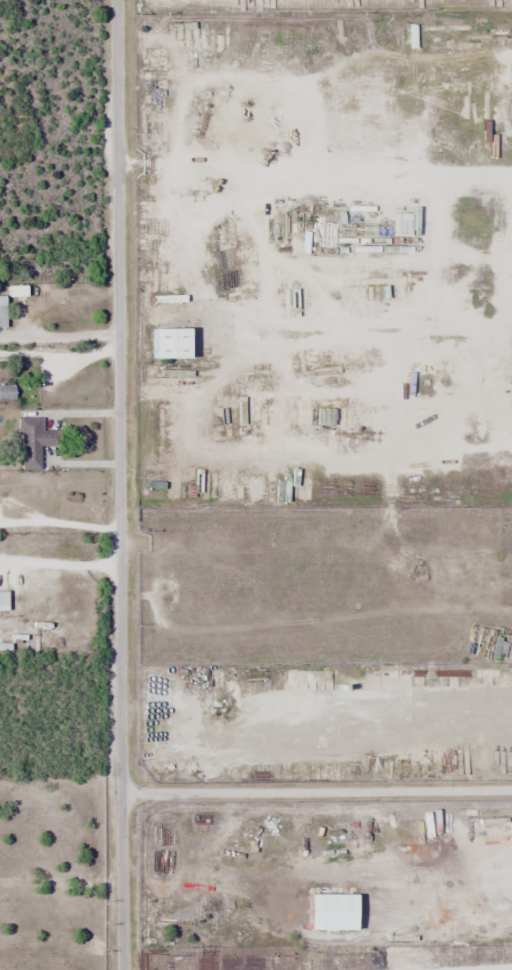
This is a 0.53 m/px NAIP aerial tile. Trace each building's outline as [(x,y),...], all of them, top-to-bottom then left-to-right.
[(185,328),(150,328),(150,359),(185,359),(185,328)] [(14,383),(0,383),(0,400),(14,400),(14,383)] [(42,418),(19,418),(19,470),(39,470),(39,446),(55,446),(55,430),(42,430),(42,418)] [(164,487),(164,474),(146,474),(146,487),(164,487)]
